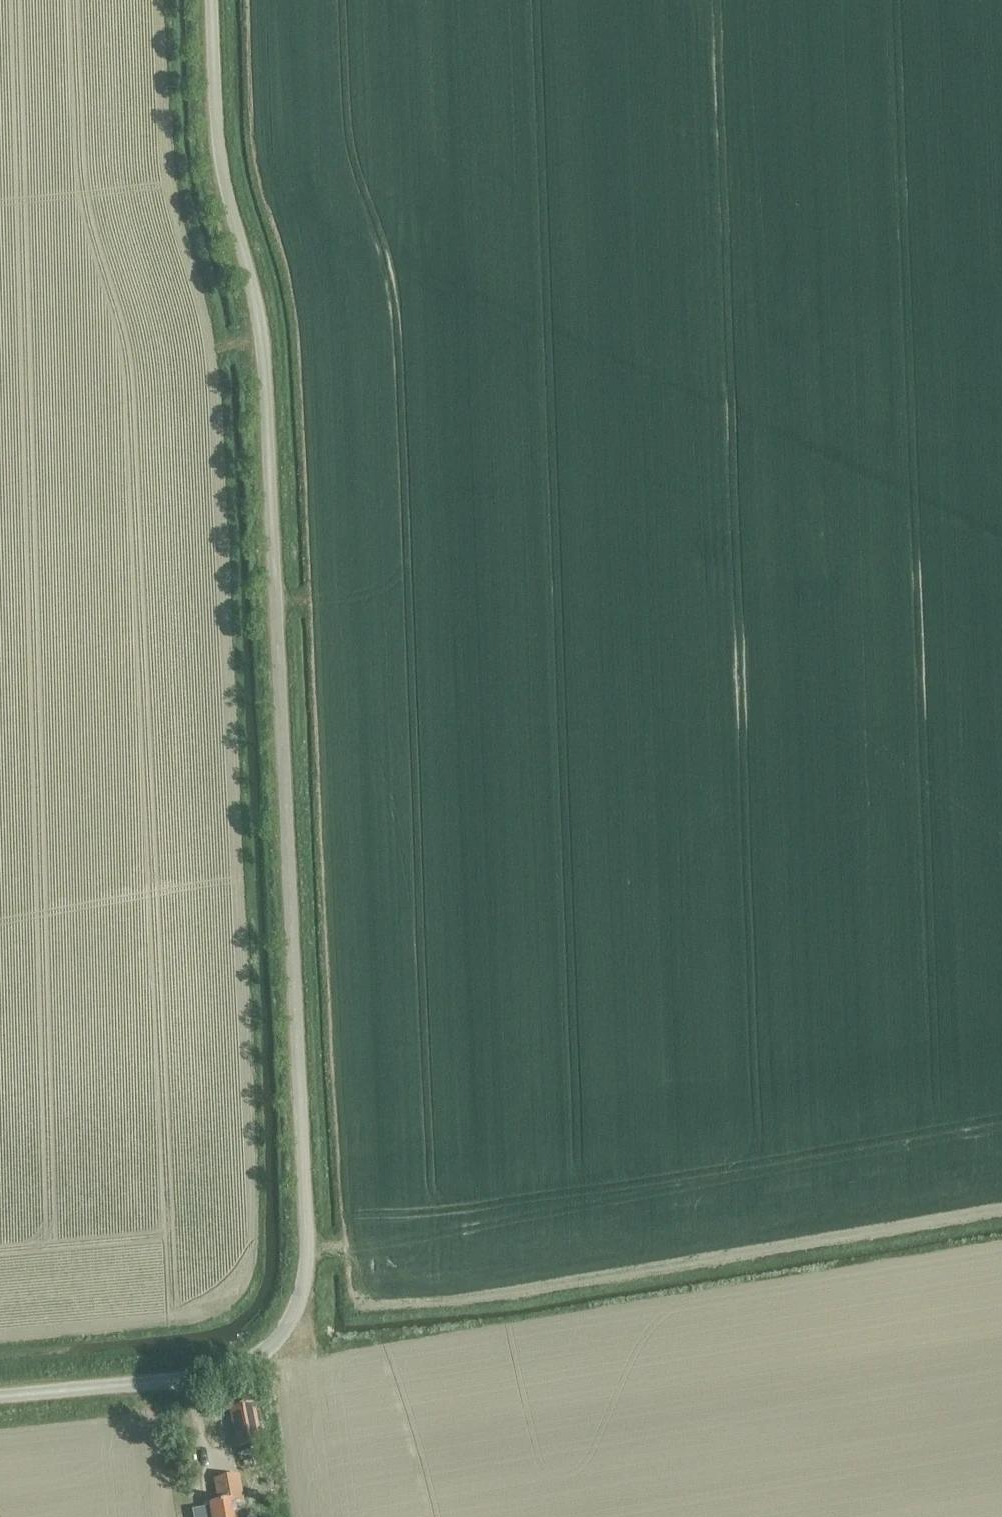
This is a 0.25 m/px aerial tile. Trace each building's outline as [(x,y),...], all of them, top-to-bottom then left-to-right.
[(238,1449),(262,1444),(254,1404),(230,1409),(238,1449)] [(209,1510),(210,1516),(235,1516),(234,1507),(242,1506),(239,1482),(215,1485),(218,1509),(209,1510)]
